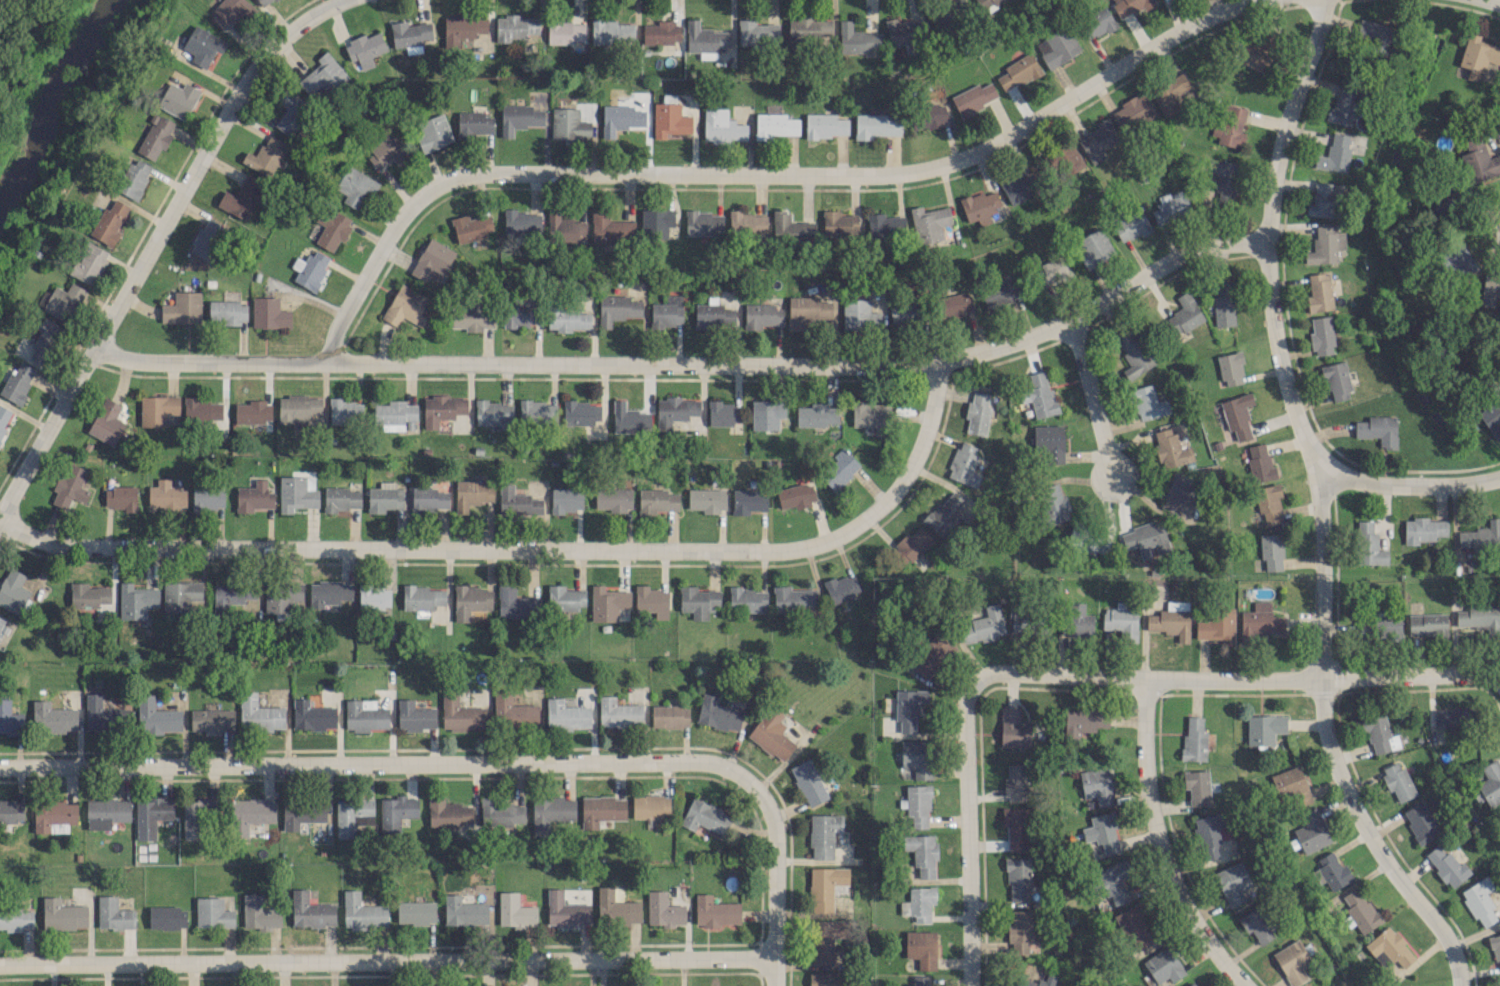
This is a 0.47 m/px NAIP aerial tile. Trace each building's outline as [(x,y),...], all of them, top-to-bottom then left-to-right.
[(224,30),(241,11),(248,18),(256,10),(246,0),(223,0),(209,16),(224,30)] [(969,23),(966,0),(951,0),(952,8),(928,11),(930,28),(969,23)] [(984,12),(1001,0),(976,0),(984,12)] [(1143,6),(1145,11),(1155,5),(1152,0),(1110,0),(1120,19),(1143,6)] [(1089,41),(1116,26),(1105,5),(1077,21),(1089,41)] [(444,16),(444,47),(459,48),(459,38),(475,38),(475,33),(487,33),(487,17),(444,16)] [(496,42),(512,42),(512,37),(526,38),(526,33),(539,33),(539,16),(496,16),(496,42)] [(788,18),(788,49),(800,49),(800,41),(819,41),(819,34),(831,34),(831,17),(788,18)] [(885,19),(890,46),(903,43),(905,54),(922,51),(916,20),(900,23),(898,17),(885,19)] [(700,58),(717,59),(717,47),(729,47),(730,32),(711,31),(711,28),(698,28),(698,19),(687,19),(686,51),(700,52),(700,58)] [(739,45),(779,44),(778,24),(755,24),(755,19),(738,19),(739,45)] [(1365,51),(1386,59),(1397,32),(1367,19),(1360,36),(1370,40),(1365,51)] [(591,43),(634,42),(634,20),(591,21),(591,43)] [(643,24),(642,44),(674,44),(674,21),(657,20),(657,25),(643,24)] [(880,31),(852,32),(852,20),(839,20),(840,53),(880,52),(880,31)] [(390,22),(392,48),(406,47),(406,53),(414,52),(421,52),(420,39),(432,38),(430,22),(407,24),(406,21),(390,22)] [(548,45),(584,45),(583,22),(547,22),(548,45)] [(206,68),(215,50),(221,53),(227,40),(193,25),(183,49),(193,53),(190,61),(206,68)] [(1048,69),(1081,51),(1067,25),(1034,43),(1048,69)] [(1263,73),(1279,38),(1262,30),(1257,42),(1247,37),(1236,61),(1263,73)] [(361,70),(374,65),(371,56),(387,51),(379,31),(366,36),(365,35),(343,43),(350,61),(357,59),(361,70)] [(1478,40),(1480,34),(1468,31),(1458,65),(1487,73),(1490,63),(1498,66),(1499,59),(1499,47),(1478,40)] [(309,96),(322,86),(329,95),(349,79),(327,50),(316,58),(320,63),(297,81),(309,96)] [(1003,67),(1006,72),(996,78),(1004,93),(1042,72),(1030,51),(1003,67)] [(200,89),(184,83),(182,88),(168,82),(157,107),(186,120),(200,89)] [(999,99),(991,82),(979,87),(978,84),(950,97),(959,117),(999,99)] [(1361,88),(1340,82),(1334,107),(1328,106),(1324,120),(1351,127),(1361,88)] [(311,105),(288,87),(277,101),(286,108),(273,125),(287,136),(311,105)] [(1155,115),(1144,93),(1110,109),(1120,131),(1155,115)] [(691,116),(680,115),(680,103),(654,102),(653,139),(666,139),(666,133),(691,133),(691,116)] [(1213,145),(1239,150),(1246,107),(1219,103),(1213,145)] [(912,129),(948,125),(945,104),(909,108),(912,129)] [(500,138),(512,138),(512,126),(544,127),(544,106),(501,105),(500,138)] [(645,111),(634,111),(634,106),(602,106),(602,138),(614,138),(614,127),(645,127),(645,111)] [(579,108),(552,108),(551,139),(590,139),(591,121),(578,121),(579,108)] [(747,140),(747,123),(735,124),(735,118),(727,119),(727,108),(703,108),(704,141),(747,140)] [(176,123),(154,113),(136,152),(154,160),(160,148),(164,150),(176,123)] [(423,152),(453,141),(443,113),(412,124),(423,152)] [(458,113),(458,134),(493,135),(493,113),(458,113)] [(799,135),(799,118),(787,118),(787,113),(755,113),(755,139),(771,139),(771,134),(799,135)] [(836,114),(805,113),(805,138),(830,139),(830,134),(848,134),(848,118),(836,118),(836,114)] [(900,136),(901,119),(886,118),(886,114),(855,114),(855,139),(872,139),(872,135),(900,136)] [(1105,157),(1101,150),(1118,140),(1106,121),(1076,139),(1092,165),(1105,157)] [(390,159),(399,167),(412,152),(389,131),(365,158),(379,170),(390,159)] [(1350,135),(1331,133),(1327,156),(1315,154),(1313,168),(1345,172),(1350,135)] [(241,162),(270,176),(286,143),(267,134),(256,156),(246,151),(241,162)] [(1080,160),(1069,141),(1041,157),(1052,176),(1080,160)] [(129,163),(116,190),(136,200),(152,166),(137,159),(134,165),(129,163)] [(1209,175),(1216,175),(1215,202),(1235,203),(1238,162),(1210,160),(1209,175)] [(363,212),(377,179),(346,165),(335,189),(345,194),(342,202),(363,212)] [(1000,183),(1009,205),(1040,192),(1030,169),(1000,183)] [(224,190),(216,206),(246,220),(263,185),(245,176),(235,196),(224,190)] [(1305,216),(1345,218),(1346,192),(1331,191),(1331,183),(1313,182),(1312,203),(1306,203),(1305,216)] [(967,222),(977,219),(979,226),(991,222),(989,212),(1001,208),(995,189),(960,200),(967,222)] [(1156,226),(1192,215),(1183,189),(1156,198),(1159,208),(1151,211),(1156,226)] [(104,207),(89,234),(112,247),(120,232),(116,230),(129,206),(115,199),(109,209),(104,207)] [(948,206),(923,211),(922,206),(910,208),(916,244),(943,239),(940,225),(952,223),(948,206)] [(674,226),(674,208),(641,209),(642,239),(667,239),(667,226),(674,226)] [(1151,228),(1139,208),(1112,225),(1123,245),(1151,228)] [(352,221),(336,211),(332,218),(320,210),(314,220),(324,226),(314,241),(333,253),(352,221)] [(591,242),(634,243),(635,221),(608,221),(608,211),(592,210),(591,242)] [(858,235),(858,215),(840,215),(840,210),(822,210),(823,236),(858,235)] [(504,235),(541,234),(541,211),(504,212),(504,235)] [(773,243),(814,242),(813,221),(790,222),(789,211),(772,211),(773,243)] [(685,234),(723,235),(723,212),(685,212),(685,234)] [(767,213),(730,212),(729,232),(766,233),(767,213)] [(586,242),(585,219),(560,219),(560,213),(548,214),(548,242),(586,242)] [(868,239),(905,238),(904,216),(884,217),(884,213),(867,213),(868,239)] [(457,243),(494,234),(489,214),(470,219),(469,214),(451,218),(457,243)] [(190,251),(208,261),(225,227),(207,218),(201,230),(200,230),(190,251)] [(1344,232),(1335,232),(1335,225),(1314,226),(1315,251),(1304,252),(1304,263),(1337,263),(1337,254),(1344,253),(1344,232)] [(1078,254),(1085,269),(1114,256),(1101,227),(1079,237),(1085,251),(1078,254)] [(456,251),(429,237),(410,273),(425,281),(431,269),(444,276),(456,251)] [(93,285),(108,250),(87,241),(78,262),(73,260),(67,273),(93,285)] [(295,256),(291,267),(298,270),(293,281),(315,291),(330,256),(313,248),(307,261),(295,256)] [(1040,264),(1049,287),(1072,277),(1063,254),(1040,264)] [(1308,274),(1310,296),(1307,296),(1308,312),(1333,309),(1329,272),(1308,274)] [(987,310),(1023,298),(1016,278),(980,290),(987,310)] [(1214,326),(1234,325),(1233,310),(1238,309),(1237,281),(1215,282),(1215,295),(1212,295),(1214,326)] [(42,310),(69,323),(86,289),(71,282),(66,291),(55,285),(42,310)] [(421,327),(429,310),(424,307),(429,297),(400,283),(382,319),(397,326),(402,317),(421,327)] [(1167,315),(1177,334),(1204,319),(1188,290),(1175,297),(1181,307),(1167,315)] [(200,291),(174,292),(174,304),(160,304),(161,323),(201,322),(200,291)] [(941,295),(943,316),(973,313),(971,292),(941,295)] [(599,328),(611,329),(611,318),(642,318),(642,301),(630,301),(630,296),(600,295),(599,328)] [(651,325),(681,325),(682,295),(666,295),(666,303),(651,303),(651,325)] [(695,303),(695,328),(734,329),(735,307),(717,307),(717,296),(708,296),(707,304),(695,303)] [(788,296),(788,331),(806,330),(806,319),(833,319),(833,296),(788,296)] [(252,298),(252,328),(291,328),(290,310),(279,310),(279,297),(252,298)] [(842,328),(882,329),(882,312),(869,312),(869,299),(843,299),(842,328)] [(246,301),(208,302),(209,323),(247,322),(246,301)] [(504,326),(536,326),(536,301),(505,301),(504,326)] [(891,302),(890,325),(905,326),(905,320),(919,320),(919,303),(891,302)] [(464,331),(482,332),(483,327),(494,327),(494,305),(451,304),(450,327),(464,327),(464,331)] [(744,330),(761,330),(761,325),(782,325),(782,305),(744,305),(744,330)] [(548,330),(591,330),(591,313),(579,313),(579,306),(548,306),(548,330)] [(27,358),(44,366),(64,328),(43,316),(36,329),(41,332),(27,358)] [(1334,354),(1331,316),(1309,317),(1312,356),(1334,354)] [(1136,374),(1158,360),(1141,334),(1134,339),(1128,329),(1113,339),(1136,374)] [(1223,386),(1245,382),(1239,351),(1217,356),(1223,386)] [(38,371),(18,360),(0,392),(0,395),(18,405),(38,371)] [(1320,366),(1325,390),(1331,389),(1333,401),(1351,398),(1344,361),(1320,366)] [(1029,374),(1031,389),(1019,391),(1021,403),(1031,401),(1034,418),(1056,413),(1047,370),(1029,374)] [(1138,421),(1170,412),(1166,398),(1156,401),(1152,384),(1130,389),(1138,421)] [(964,418),(968,419),(966,433),(984,435),(991,394),(973,391),(971,402),(967,401),(964,418)] [(1219,401),(1227,432),(1233,430),(1236,441),(1252,437),(1244,406),(1254,403),(1251,393),(1219,401)] [(121,404),(104,396),(87,434),(115,446),(125,423),(115,418),(121,404)] [(167,426),(167,415),(179,414),(179,396),(140,396),(141,427),(167,426)] [(278,396),(278,423),(316,424),(316,414),(321,414),(322,396),(278,396)] [(467,397),(431,396),(431,398),(423,398),(423,429),(438,429),(438,418),(454,419),(454,413),(467,414),(467,397)] [(670,420),(687,419),(687,415),(700,415),(700,400),(680,400),(680,397),(656,398),(657,431),(671,430),(670,420)] [(1477,411),(1493,440),(1499,436),(1499,398),(1477,411)] [(222,421),(222,399),(184,399),(185,422),(222,421)] [(613,432),(651,431),(650,412),(638,413),(638,409),(624,409),(624,399),(612,399),(613,432)] [(363,401),(330,400),(329,424),(362,425),(363,401)] [(383,431),(404,431),(404,420),(417,420),(417,404),(405,404),(405,400),(387,400),(387,404),(374,404),(374,424),(383,424),(383,431)] [(708,425),(739,425),(739,404),(721,404),(721,400),(708,400),(708,425)] [(752,430),(778,429),(778,417),(785,417),(785,400),(751,401),(752,430)] [(234,403),(235,423),(271,422),(271,401),(249,401),(249,403),(234,403)] [(557,401),(519,401),(519,424),(557,423),(557,401)] [(601,423),(600,401),(563,401),(563,424),(601,423)] [(512,402),(475,402),(475,426),(512,427),(512,402)] [(796,426),(827,426),(827,422),(838,422),(838,406),(827,406),(828,403),(810,402),(810,406),(796,406),(796,426)] [(13,411),(0,405),(0,438),(13,411)] [(852,427),(874,427),(874,434),(888,434),(888,405),(851,405),(852,427)] [(1396,416),(1367,416),(1367,421),(1354,421),(1354,438),(1379,438),(1379,449),(1396,449),(1396,416)] [(1063,463),(1064,425),(1033,425),(1033,452),(1047,453),(1046,463),(1063,463)] [(1154,431),(1163,468),(1194,461),(1190,446),(1179,449),(1173,427),(1154,431)] [(947,478),(976,487),(980,476),(971,473),(979,447),(958,441),(947,478)] [(1253,483),(1274,479),(1267,443),(1246,447),(1253,483)] [(860,466),(843,447),(832,457),(836,461),(820,476),(833,491),(860,466)] [(87,469),(69,463),(64,477),(58,475),(53,490),(56,491),(51,504),(67,509),(71,497),(86,503),(91,491),(80,487),(87,469)] [(279,513),(292,513),(292,507),(318,508),(319,489),(314,489),(314,477),(280,476),(279,513)] [(1168,500),(1201,499),(1201,476),(1168,477),(1168,500)] [(186,490),(178,490),(178,486),(171,486),(171,478),(157,478),(157,486),(148,486),(148,506),(162,506),(162,509),(186,509),(186,490)] [(236,486),(236,512),(253,512),(253,507),(273,508),(274,491),(266,491),(266,479),(255,479),(255,487),(236,486)] [(368,488),(367,513),(384,513),(384,508),(402,509),(403,488),(396,488),(396,481),(379,481),(379,488),(368,488)] [(455,514),(468,514),(468,503),(493,503),(493,481),(455,481),(455,514)] [(816,499),(812,482),(776,490),(780,509),(794,506),(794,510),(811,506),(810,500),(816,499)] [(499,513),(542,514),(542,499),(530,499),(530,494),(514,493),(514,484),(499,483),(499,513)] [(1049,524),(1068,519),(1065,508),(1060,510),(1058,502),(1051,504),(1050,502),(1063,499),(1059,483),(1040,487),(1049,524)] [(1264,524),(1282,522),(1278,496),(1281,495),(1279,484),(1253,488),(1257,517),(1263,516),(1264,524)] [(223,510),(224,487),(192,486),(192,509),(223,510)] [(136,509),(136,487),(105,487),(105,509),(136,509)] [(360,510),(360,491),(349,491),(349,487),(324,487),(324,510),(360,510)] [(411,487),(411,509),(448,509),(448,491),(436,491),(436,488),(411,487)] [(595,508),(610,509),(610,511),(632,511),(632,489),(595,488),(595,508)] [(638,514),(655,515),(655,510),(678,510),(679,494),(667,493),(667,489),(639,488),(638,514)] [(966,501),(952,488),(923,521),(942,539),(964,515),(958,509),(966,501)] [(732,515),(748,515),(748,511),(766,511),(767,490),(732,489),(732,515)] [(1404,519),(1404,545),(1419,545),(1419,540),(1435,540),(1435,536),(1446,536),(1447,519),(1404,519)] [(1387,550),(1378,550),(1378,520),(1357,520),(1357,564),(1387,564),(1387,550)] [(1107,556),(1111,541),(1083,534),(1085,524),(1073,521),(1066,545),(1107,556)] [(1121,550),(1137,546),(1140,560),(1150,557),(1148,547),(1154,545),(1156,554),(1169,551),(1161,521),(1117,533),(1121,550)] [(933,540),(920,525),(910,535),(907,532),(891,547),(906,564),(933,540)] [(1262,571),(1283,570),(1282,534),(1261,534),(1262,571)] [(9,567),(0,585),(0,606),(19,614),(30,590),(20,586),(26,575),(9,567)] [(854,572),(823,582),(831,605),(861,595),(854,572)] [(309,584),(309,607),(322,608),(322,604),(339,604),(340,599),(352,599),(352,581),(317,580),(317,584),(309,584)] [(163,582),(163,613),(190,612),(189,600),(203,600),(202,581),(163,582)] [(87,582),(70,582),(71,608),(100,607),(99,604),(111,604),(111,587),(87,587),(87,582)] [(132,588),(132,582),(120,582),(119,619),(145,619),(145,606),(158,606),(159,588),(132,588)] [(256,598),(256,586),(214,584),(213,612),(227,612),(227,604),(244,604),(244,598),(256,598)] [(265,613),(291,613),(291,601),(303,600),(302,584),(264,585),(265,613)] [(446,605),(445,589),(428,590),(428,584),(402,585),(403,610),(433,609),(433,605),(446,605)] [(630,608),(630,591),(603,590),(604,585),(591,584),(591,622),(618,622),(618,608),(630,608)] [(667,619),(667,590),(648,590),(648,584),(635,584),(635,612),(654,612),(654,619),(667,619)] [(539,597),(515,597),(515,586),(498,585),(498,617),(539,617),(539,597)] [(565,585),(548,585),(548,610),(586,609),(585,589),(565,590),(565,585)] [(774,609),(817,608),(816,589),(790,590),(790,585),(773,586),(774,609)] [(679,612),(692,612),(692,620),(708,620),(707,609),(720,609),(720,590),(696,590),(696,586),(679,586),(679,612)] [(390,608),(390,587),(359,587),(359,609),(390,608)] [(469,622),(469,609),(492,609),(492,587),(454,587),(455,622),(469,622)] [(767,611),(766,588),(729,589),(730,611),(767,611)] [(1146,614),(1146,632),(1177,632),(1177,643),(1189,643),(1189,601),(1167,601),(1166,610),(1159,610),(1159,615),(1146,614)] [(1272,616),(1271,601),(1252,601),(1253,611),(1239,611),(1240,644),(1254,643),(1254,633),(1285,632),(1284,616),(1272,616)] [(1092,636),(1093,614),(1084,614),(1084,602),(1070,602),(1070,612),(1061,612),(1060,635),(1092,636)] [(970,619),(971,627),(961,629),(963,643),(1005,637),(1000,603),(984,605),(986,616),(970,619)] [(1195,638),(1211,639),(1211,643),(1234,643),(1235,608),(1208,607),(1207,621),(1195,620),(1195,638)] [(1456,626),(1472,626),(1472,620),(1478,620),(1478,616),(1490,616),(1490,627),(1498,627),(1497,607),(1455,608),(1456,626)] [(1102,629),(1123,629),(1123,641),(1137,641),(1137,608),(1103,608),(1102,629)] [(1011,634),(1031,633),(1030,609),(1010,609),(1011,634)] [(1446,613),(1408,614),(1409,635),(1447,634),(1446,613)] [(10,621),(0,616),(0,640),(10,621)] [(1387,616),(1384,639),(1398,641),(1401,618),(1387,616)] [(1369,620),(1358,619),(1358,636),(1379,637),(1379,626),(1369,626),(1369,620)] [(933,631),(912,672),(932,682),(953,641),(933,631)] [(538,704),(522,705),(522,689),(493,690),(495,727),(539,725),(538,704)] [(929,690),(895,690),(895,721),(900,721),(899,733),(916,734),(917,701),(928,701),(929,690)] [(284,706),(257,707),(256,691),(239,692),(240,730),(285,729),(284,706)] [(85,728),(127,729),(128,709),(101,709),(102,693),(86,692),(85,728)] [(442,730),(485,730),(485,708),(458,707),(458,693),(442,693),(442,730)] [(716,705),(718,695),(701,693),(696,724),(738,731),(742,709),(716,705)] [(154,694),(137,694),(138,733),(182,732),(181,709),(154,710),(154,694)] [(599,726),(642,726),(642,704),(615,704),(615,696),(599,695),(599,726)] [(563,707),(563,697),(546,698),(547,729),(591,728),(590,706),(563,707)] [(23,734),(23,712),(10,712),(10,698),(0,698),(0,734),(23,734)] [(336,707),(309,707),(308,698),(292,698),(293,729),(336,729),(336,707)] [(346,731),(369,731),(369,728),(389,728),(388,708),(361,708),(361,699),(345,700),(346,731)] [(436,729),(436,708),(414,708),(413,699),(397,699),(398,730),(436,729)] [(77,708),(50,709),(49,700),(33,700),(33,732),(78,731),(77,708)] [(780,734),(786,725),(779,721),(784,713),(770,704),(748,739),(784,761),(795,743),(780,734)] [(651,727),(688,727),(688,706),(651,706),(651,727)] [(1468,706),(1451,706),(1451,709),(1434,710),(1434,728),(1469,727),(1468,706)] [(1000,747),(1030,748),(1031,720),(1019,720),(1019,707),(1001,707),(1000,747)] [(190,710),(191,731),(203,731),(203,732),(234,732),(234,709),(190,710)] [(1105,727),(1105,710),(1065,710),(1065,739),(1078,739),(1078,732),(1096,732),(1096,727),(1105,727)] [(1372,755),(1400,747),(1397,734),(1390,735),(1384,713),(1362,719),(1372,755)] [(1274,733),(1286,733),(1286,716),(1247,715),(1246,745),(1273,745),(1274,733)] [(1183,760),(1206,761),(1207,730),(1202,730),(1203,717),(1184,716),(1183,760)] [(931,779),(930,741),(901,741),(901,767),(914,767),(914,779),(931,779)] [(808,807),(828,798),(810,758),(789,767),(808,807)] [(1497,758),(1480,767),(1486,778),(1473,785),(1481,800),(1485,798),(1489,806),(1499,801),(1499,764),(1497,758)] [(1398,802),(1416,794),(1400,760),(1379,769),(1389,791),(1392,790),(1398,802)] [(1027,763),(1007,764),(1007,778),(1005,778),(1005,801),(1029,801),(1027,763)] [(1114,804),(1108,766),(1079,771),(1083,798),(1095,796),(1097,806),(1114,804)] [(1209,805),(1208,770),(1183,771),(1183,789),(1189,789),(1189,806),(1209,805)] [(912,828),(930,828),(928,785),(906,785),(907,817),(911,816),(912,828)] [(380,798),(380,831),(400,831),(400,817),(417,817),(418,798),(406,798),(406,795),(395,795),(395,799),(380,798)] [(632,795),(632,817),(670,817),(669,795),(632,795)] [(697,824),(722,835),(732,815),(692,796),(679,824),(694,831),(697,824)] [(182,800),(184,825),(222,823),(220,797),(182,800)] [(532,835),(549,835),(549,820),(575,820),(576,798),(532,797),(532,835)] [(582,829),(598,829),(598,820),(626,819),(626,797),(581,797),(582,829)] [(374,824),(373,798),(335,799),(336,838),(355,838),(355,824),(374,824)] [(472,804),(444,804),(444,798),(428,798),(428,826),(472,825),(472,804)] [(130,821),(130,799),(86,800),(87,830),(112,829),(111,822),(130,821)] [(248,837),(248,823),(275,823),(275,800),(232,799),(231,837),(248,837)] [(23,801),(0,800),(0,822),(23,822),(23,801)] [(135,840),(156,840),(156,822),(172,822),(172,801),(136,800),(135,840)] [(68,832),(68,824),(78,823),(77,801),(33,802),(34,833),(68,832)] [(524,801),(481,802),(481,825),(525,824),(524,801)] [(1401,812),(1420,844),(1439,833),(1420,801),(1401,812)] [(298,821),(326,822),(326,802),(283,802),(282,831),(298,831),(298,821)] [(1304,853),(1330,843),(1316,806),(1299,813),(1303,825),(1294,828),(1304,853)] [(1008,851),(1031,851),(1029,808),(1001,809),(1002,825),(1007,825),(1008,851)] [(1084,841),(1098,838),(1102,855),(1119,851),(1114,828),(1118,827),(1114,811),(1090,817),(1092,825),(1081,828),(1084,841)] [(810,815),(810,859),(833,859),(833,832),(843,832),(843,814),(810,815)] [(1195,815),(1195,859),(1219,859),(1219,827),(1227,827),(1227,815),(1195,815)] [(918,879),(934,879),(934,859),(936,859),(936,834),(903,835),(903,850),(913,850),(913,867),(918,867),(918,879)] [(1469,874),(1451,849),(1445,854),(1438,845),(1425,854),(1450,889),(1469,874)] [(1353,878),(1345,864),(1341,866),(1332,851),(1317,859),(1321,866),(1315,869),(1321,881),(1324,879),(1331,891),(1353,878)] [(1030,889),(1030,858),(1005,857),(1005,883),(1010,883),(1009,901),(1026,901),(1026,889),(1030,889)] [(1093,869),(1104,907),(1128,901),(1123,879),(1132,876),(1128,860),(1093,869)] [(1228,907),(1245,900),(1241,889),(1251,885),(1241,861),(1214,872),(1228,907)] [(833,912),(833,884),(849,884),(849,868),(810,867),(809,912),(833,912)] [(1481,929),(1497,919),(1491,909),(1495,907),(1486,892),(1494,887),(1487,876),(1459,892),(1481,929)] [(613,901),(613,886),(598,886),(597,923),(640,923),(641,902),(613,901)] [(1381,922),(1358,886),(1340,897),(1351,914),(1343,919),(1349,927),(1354,923),(1361,934),(1381,922)] [(899,901),(900,915),(914,914),(914,923),(931,922),(930,904),(936,904),(935,887),(909,887),(909,901),(899,901)] [(591,903),(563,903),(563,888),(547,889),(547,925),(591,925),(591,903)] [(335,926),(335,904),(308,904),(308,889),(292,889),(292,926),(335,926)] [(387,927),(388,905),(360,905),(360,890),(344,889),(343,927),(387,927)] [(648,924),(662,924),(662,926),(685,925),(685,904),(667,905),(666,890),(647,890),(648,924)] [(498,926),(536,927),(536,906),(519,905),(519,892),(499,891),(498,926)] [(263,893),(243,894),(243,930),(270,929),(270,927),(281,927),(281,905),(264,906),(263,893)] [(740,923),(740,902),(711,902),(712,894),(695,893),(695,926),(720,926),(720,923),(740,923)] [(488,924),(487,902),(460,903),(460,894),(444,894),(445,924),(488,924)] [(117,895),(97,895),(98,928),(135,928),(135,909),(117,909),(117,895)] [(59,896),(43,897),(44,929),(88,928),(87,905),(60,906),(59,896)] [(195,898),(196,928),(235,927),(234,910),(223,910),(222,897),(195,898)] [(397,902),(397,924),(435,923),(435,901),(397,902)] [(1277,930),(1257,905),(1238,919),(1259,945),(1277,930)] [(149,906),(149,928),(186,928),(186,906),(149,906)] [(1136,951),(1154,942),(1135,906),(1118,914),(1136,951)] [(23,929),(23,928),(34,927),(33,908),(0,910),(0,930),(23,929)] [(1008,943),(1012,943),(1012,954),(1031,954),(1030,910),(1011,910),(1011,924),(1007,924),(1008,943)] [(833,937),(846,937),(846,920),(812,920),(812,965),(833,965),(833,937)] [(1416,957),(1388,924),(1365,944),(1373,953),(1379,948),(1391,962),(1395,958),(1403,968),(1416,957)] [(917,970),(935,970),(936,931),(906,931),(905,958),(918,958),(917,970)] [(1489,937),(1498,973),(1499,973),(1499,934),(1489,937)] [(1290,985),(1295,985),(1306,980),(1299,968),(1311,961),(1298,939),(1272,953),(1290,985)] [(1186,971),(1167,944),(1142,962),(1157,984),(1168,976),(1171,981),(1186,971)] [(842,973),(808,973),(808,985),(842,985),(842,973)] [(928,976),(912,975),(912,985),(928,985),(928,976)] [(1026,985),(1059,985),(1039,977),(1036,983),(1029,979),(1026,985)]
